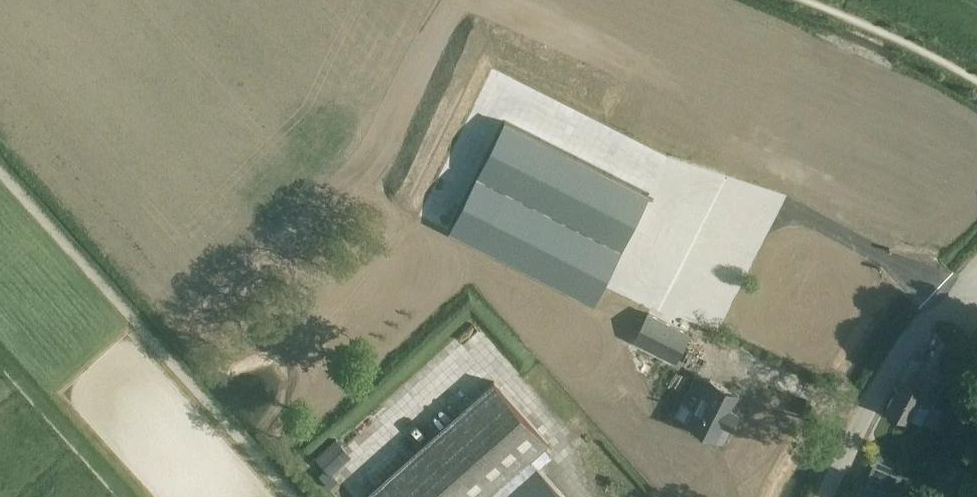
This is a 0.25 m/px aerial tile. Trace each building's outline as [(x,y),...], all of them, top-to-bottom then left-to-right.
[(452,231),(576,293),(594,302),(648,195),(507,123),(452,231)] [(635,341),(675,362),(689,334),(649,314),(635,341)] [(923,371),(913,390),(900,383),(886,409),(890,411),(890,414),(896,417),(899,415),(908,420),(919,400),(923,402),(930,406),(942,381),(923,371)] [(674,416),(688,423),(722,441),(730,426),(731,427),(738,412),(732,409),(739,394),(696,373),(674,416)] [(530,458),(548,442),(495,382),(369,494),(372,496),(565,496),(530,458)] [(357,453),(340,467),(349,478),(366,464),(357,453)] [(866,484),(884,492),(893,496),(906,466),(898,463),(879,454),(866,484)] [(333,493),(336,496),(354,496),(343,484),(333,493)]
